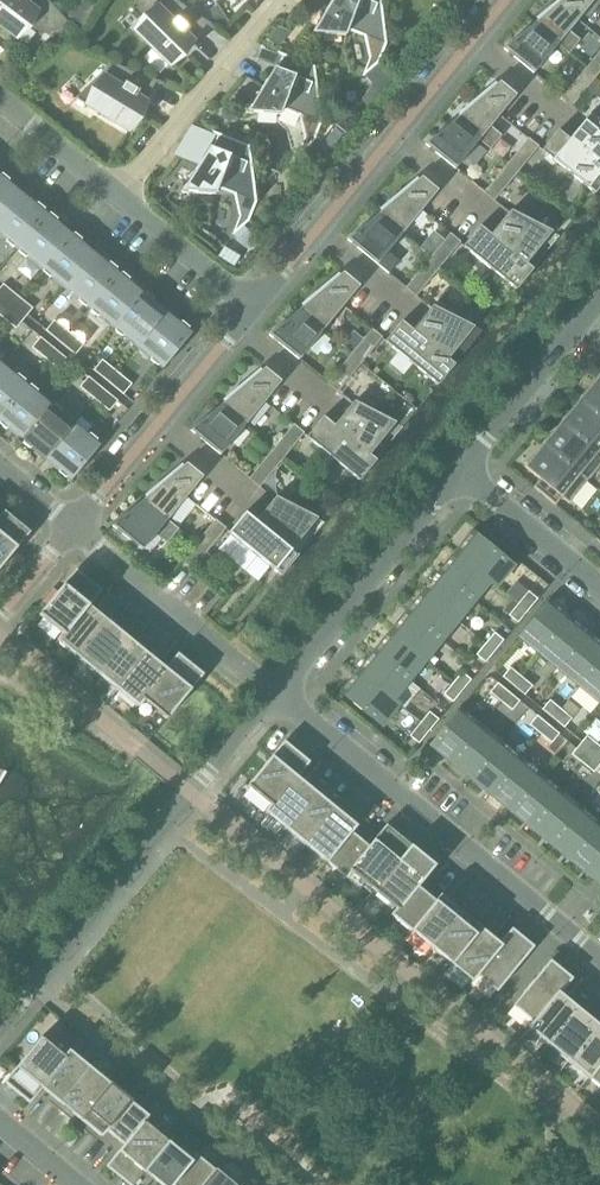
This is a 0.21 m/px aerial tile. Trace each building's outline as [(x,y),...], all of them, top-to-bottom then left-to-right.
[(67,24),(68,23),(47,0),(0,0),(0,24),(18,38),(26,26),(29,28),(33,30),(36,31),(40,32),(43,32),(47,32),(51,32),(54,31),(58,30),(61,28),(64,26),(67,24)] [(175,0),(135,0),(136,3),(137,7),(138,10),(140,13),(142,17),(144,19),(134,30),(170,65),(193,42),(191,41),(207,25),(213,29),(215,27),(175,0)] [(386,43),(381,0),(332,0),(311,34),(345,35),(347,29),(364,36),(369,57),(362,75),(363,76),(364,74),(378,63),(379,62),(386,43)] [(557,44),(569,53),(580,40),(568,30),(593,0),(561,0),(534,23),(558,43),(557,44)] [(217,6),(211,10),(214,23),(227,21),(217,6)] [(558,43),(534,23),(504,48),(534,73),(557,44),(558,43)] [(266,39),(277,47),(290,31),(277,26),(266,39)] [(314,141),(321,122),(314,66),(261,45),(261,47),(282,56),(278,68),(274,67),(246,113),(280,115),(283,108),(300,114),(305,136),(298,154),(298,155),(314,141)] [(585,69),(595,77),(599,71),(599,56),(597,54),(585,69)] [(86,104),(129,130),(146,103),(144,102),(156,83),(163,85),(164,83),(111,63),(87,87),(76,98),(86,104)] [(378,63),(364,74),(380,93),(394,81),(378,63)] [(585,69),(573,83),(583,92),(595,77),(585,69)] [(499,82),(455,119),(479,139),(490,149),(501,135),(490,126),(515,95),(499,82)] [(583,92),(573,83),(562,96),(572,105),(583,92)] [(589,114),(569,139),(568,140),(599,166),(599,120),(589,114)] [(479,139),(455,119),(426,144),(455,168),(479,139)] [(240,215),(233,234),(249,221),(256,201),(250,145),(196,125),(196,126),(217,135),(212,148),(209,146),(181,192),(215,194),(218,187),(235,194),(240,215)] [(568,140),(569,139),(558,130),(541,150),(594,194),(599,187),(599,166),(568,140)] [(528,138),(519,149),(529,158),(539,146),(528,138)] [(519,149),(507,164),(517,173),(529,158),(519,149)] [(495,179),(505,187),(517,173),(507,164),(495,179)] [(22,193),(0,175),(0,220),(22,193)] [(421,177),(377,214),(401,234),(437,190),(421,177)] [(494,200),(505,187),(495,179),(484,192),(494,200)] [(17,248),(46,213),(22,193),(0,220),(0,234),(17,248)] [(526,263),(552,231),(511,210),(491,235),(490,235),(525,264),(526,263)] [(17,248),(41,267),(70,233),(46,213),(17,248)] [(401,234),(377,214),(347,239),(377,264),(401,234)] [(254,239),(242,226),(233,234),(244,247),(254,239)] [(525,264),(490,235),(491,235),(480,226),(463,246),(516,289),(533,269),(526,263),(525,264)] [(41,267),(65,287),(94,252),(70,233),(41,267)] [(451,233),(441,245),(451,253),(461,242),(451,233)] [(429,260),(439,268),(451,253),(441,245),(429,260)] [(65,287),(89,307),(118,272),(94,252),(65,287)] [(427,283),(439,268),(429,260),(416,274),(427,283)] [(89,307),(113,327),(142,292),(118,272),(89,307)] [(343,272),(299,310),(323,329),(359,286),(343,272)] [(427,283),(416,274),(406,287),(416,296),(427,283)] [(10,306),(18,296),(3,284),(0,287),(0,298),(10,306)] [(113,327),(137,346),(166,312),(142,292),(113,327)] [(32,308),(18,296),(10,306),(24,318),(32,308)] [(10,306),(0,298),(0,316),(1,316),(10,306)] [(447,359),(474,327),(433,305),(412,330),(412,331),(447,360),(447,359)] [(24,318),(10,306),(1,316),(16,328),(24,318)] [(323,329),(299,310),(269,334),(299,359),(323,329)] [(162,367),(191,332),(166,312),(137,346),(162,367)] [(45,330),(60,342),(69,332),(54,320),(45,330)] [(447,359),(447,360),(412,331),(412,330),(401,321),(385,341),(438,385),(454,364),(447,359)] [(372,329),(363,340),(373,349),(382,337),(372,329)] [(69,332),(60,342),(75,355),(84,344),(69,332)] [(32,347),(46,359),(55,349),(40,337),(32,347)] [(363,340),(350,355),(361,364),(373,349),(363,340)] [(55,349),(46,359),(61,372),(70,361),(55,349)] [(350,355),(338,370),(348,378),(361,364),(350,355)] [(93,370),(108,382),(117,371),(102,359),(93,370)] [(26,384),(2,364),(0,367),(0,416),(26,384)] [(220,405),(245,425),(281,381),(265,368),(220,405)] [(348,378),(338,370),(328,383),(338,391),(348,378)] [(117,371),(108,382),(123,394),(132,384),(117,371)] [(79,387),(94,399),(103,388),(88,376),(79,387)] [(579,399),(599,417),(599,380),(597,377),(579,399)] [(21,439),(50,404),(26,384),(0,416),(0,421),(21,439)] [(103,388),(94,399),(109,411),(118,400),(103,388)] [(579,399),(561,421),(598,452),(597,453),(599,455),(599,417),(579,399)] [(369,454),(395,422),(354,401),(334,426),(369,455),(369,454)] [(21,439),(45,458),(74,423),(50,404),(21,439)] [(220,454),(245,425),(220,405),(191,430),(220,454)] [(376,460),(369,454),(369,455),(334,426),(323,417),(307,437),(359,480),(376,460)] [(588,479),(599,465),(599,455),(597,453),(598,452),(561,421),(543,443),(580,474),(581,473),(588,479)] [(71,479),(99,444),(74,423),(45,458),(71,479)] [(294,424),(284,435),(295,444),(304,433),(294,424)] [(284,435),(272,450),(282,459),(295,444),(284,435)] [(580,474),(543,443),(524,466),(539,479),(533,487),(555,505),(561,497),(569,503),(588,479),(581,473),(580,474)] [(272,450),(260,465),(270,474),(282,459),(272,450)] [(166,520),(167,519),(202,476),(186,463),(142,500),(166,520)] [(270,474),(260,465),(249,478),(260,486),(270,474)] [(276,496),(256,521),(255,522),(290,551),(291,550),(317,518),(276,496)] [(166,520),(142,500),(113,525),(142,550),(156,533),(167,543),(178,529),(167,519),(166,520)] [(17,547),(30,532),(8,513),(4,511),(0,516),(0,568),(17,547)] [(298,555),(291,550),(290,551),(255,522),(256,521),(245,512),(228,532),(281,576),(298,555)] [(216,519),(206,531),(216,539),(226,528),(216,519)] [(592,534),(599,541),(599,524),(592,534)] [(194,545),(204,554),(216,539),(206,531),(194,545)] [(471,531),(454,552),(489,581),(488,582),(494,587),(512,564),(471,531)] [(204,554),(194,545),(182,560),(192,569),(204,554)] [(454,552),(438,571),(473,601),(488,582),(489,581),(454,552)] [(61,633),(63,634),(82,610),(83,612),(101,590),(97,587),(75,569),(63,584),(39,615),(61,633)] [(421,591),(457,620),(473,601),(438,571),(421,591)] [(421,591),(405,611),(441,640),(457,620),(421,591)] [(528,591),(517,604),(527,612),(538,599),(528,591)] [(540,653),(571,616),(550,599),(519,636),(540,653)] [(518,623),(527,612),(517,604),(508,615),(518,623)] [(63,634),(61,633),(56,639),(77,657),(102,627),(83,612),(82,610),(63,634)] [(405,611),(389,631),(424,660),(441,640),(405,611)] [(540,653),(560,670),(591,632),(571,616),(540,653)] [(102,627),(77,657),(97,673),(122,643),(102,627)] [(389,631),(373,651),(408,680),(424,660),(389,631)] [(494,632),(485,644),(494,651),(503,640),(494,632)] [(599,661),(599,640),(591,632),(560,670),(580,686),(599,661)] [(122,643),(97,673),(117,689),(141,659),(122,643)] [(476,654),(485,662),(494,651),(485,644),(476,654)] [(373,651),(356,670),(392,700),(393,698),(408,680),(373,651)] [(142,699),(143,700),(166,719),(191,689),(203,674),(181,656),(177,653),(160,674),(161,675),(142,699)] [(161,675),(160,674),(141,659),(117,689),(138,707),(143,700),(142,699),(161,675)] [(599,702),(599,661),(580,686),(599,702)] [(502,677),(513,686),(521,676),(510,667),(502,677)] [(392,700),(356,670),(339,692),(380,726),(399,703),(393,698),(392,700)] [(462,672),(452,683),(462,691),(471,679),(462,672)] [(532,685),(521,676),(513,686),(524,695),(532,685)] [(443,694),(453,702),(462,691),(452,683),(443,694)] [(490,692),(501,701),(509,692),(497,683),(490,692)] [(501,701),(512,710),(520,701),(509,692),(501,701)] [(542,709),(553,718),(561,709),(550,700),(542,709)] [(430,744),(451,762),(482,724),(461,707),(430,744)] [(553,718),(564,727),(572,718),(561,709),(553,718)] [(429,711),(420,723),(429,730),(437,721),(438,719),(429,711)] [(529,725),(540,734),(548,724),(537,715),(529,725)] [(409,736),(419,743),(429,730),(420,723),(409,736)] [(502,741),(482,724),(451,762),(471,778),(502,741)] [(540,734),(552,743),(559,733),(548,724),(540,734)] [(579,745),(590,754),(598,745),(587,735),(579,745)] [(270,805),(271,806),(290,782),(292,783),(297,776),(297,777),(310,762),(306,759),(284,741),(271,756),(247,786),(270,805)] [(471,778),(491,794),(522,757),(502,741),(471,778)] [(571,754),(583,763),(590,754),(579,745),(571,754)] [(590,754),(599,762),(599,746),(598,745),(590,754)] [(599,764),(599,762),(590,754),(583,763),(594,772),(599,764)] [(511,811),(541,773),(522,757),(491,794),(511,811)] [(511,811),(530,827),(561,789),(541,773),(511,811)] [(297,776),(292,783),(290,782),(271,806),(270,805),(264,811),(286,828),(310,798),(316,792),(297,777),(297,776)] [(550,843),(581,806),(561,789),(530,827),(550,843)] [(305,844),(330,814),(335,808),(316,792),(310,798),(286,828),(305,844)] [(570,859),(599,823),(599,821),(581,806),(550,843),(570,859)] [(356,825),(335,808),(330,814),(305,844),(325,861),(350,831),(351,832),(356,825)] [(599,865),(599,823),(570,859),(591,877),(599,865)] [(351,872),(373,890),(398,860),(410,845),(395,832),(386,824),(368,845),(368,846),(369,847),(350,871),(351,872)] [(351,832),(350,831),(325,861),(346,878),(351,872),(350,871),(369,847),(368,846),(368,845),(351,832)] [(396,909),(416,885),(417,886),(435,865),(431,862),(410,845),(398,860),(373,890),(395,908),(396,909)] [(390,914),(411,932),(436,902),(417,886),(416,885),(396,909),(395,908),(390,914)] [(456,918),(436,902),(411,932),(431,948),(456,918)] [(431,948),(451,964),(475,934),(456,918),(431,948)] [(511,928),(494,949),(495,950),(476,974),(477,975),(496,991),(533,946),(511,928)] [(472,981),(477,975),(476,974),(495,950),(494,949),(475,934),(451,964),(472,981)] [(553,998),(554,999),(572,978),(550,960),(513,1005),(532,1021),(534,1022),(553,998)] [(534,1022),(532,1021),(527,1027),(548,1044),(573,1014),(554,999),(553,998),(534,1022)] [(573,1014),(548,1044),(568,1061),(593,1031),(573,1014)] [(514,1041),(519,1035),(509,1027),(504,1033),(514,1041)] [(593,1031),(568,1061),(588,1077),(599,1062),(599,1037),(593,1031)] [(65,1057),(63,1055),(41,1037),(16,1067),(3,1082),(25,1100),(29,1103),(41,1088),(47,1082),(45,1080),(65,1057)] [(68,1049),(63,1055),(65,1057),(45,1080),(47,1082),(41,1088),(60,1103),(90,1067),(68,1049)] [(588,1077),(599,1087),(599,1062),(588,1077)] [(90,1067),(60,1103),(80,1119),(109,1083),(90,1067)] [(129,1099),(109,1083),(80,1119),(100,1135),(129,1099)] [(123,1144),(124,1146),(144,1122),(145,1123),(150,1117),(129,1099),(100,1135),(102,1137),(107,1130),(123,1144)] [(123,1144),(105,1166),(109,1169),(128,1184),(131,1184),(143,1171),(167,1141),(145,1123),(144,1122),(124,1146),(123,1144)] [(189,1159),(167,1141),(143,1171),(131,1184),(172,1184),(171,1184),(190,1160),(189,1159)] [(172,1184),(203,1184),(215,1170),(194,1153),(189,1159),(190,1160),(171,1184),(172,1184)] [(203,1184),(234,1184),(215,1170),(203,1184)]
